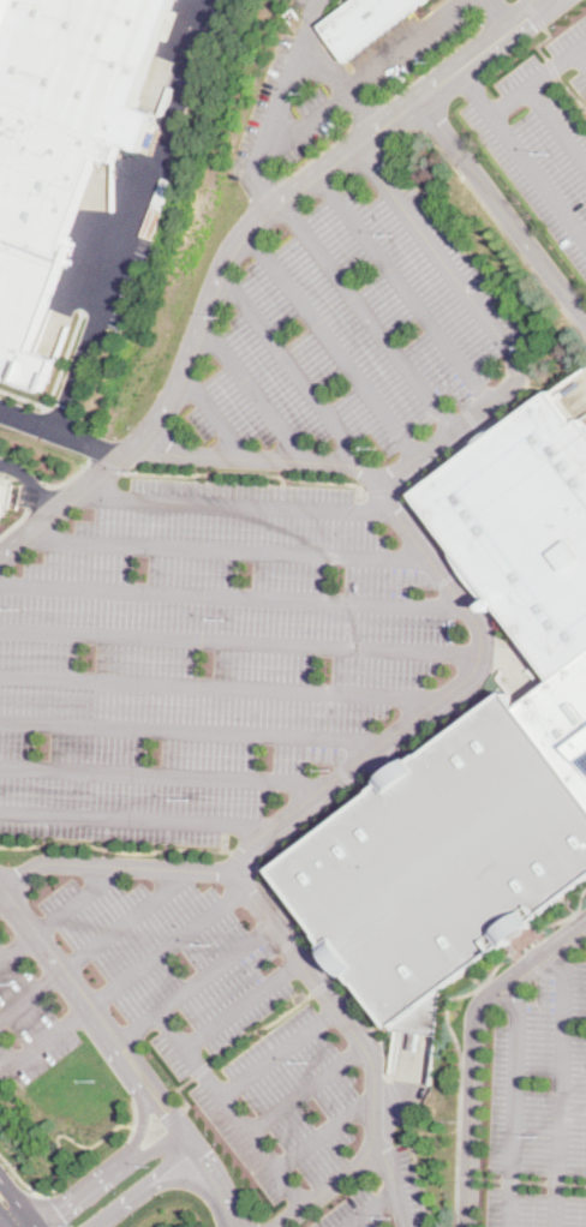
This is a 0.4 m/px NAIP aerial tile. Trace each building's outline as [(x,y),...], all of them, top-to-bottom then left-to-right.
[(121,143),(0,95),(0,28),(10,0),(170,0),(132,102),(151,110),(137,148),(121,143)] [(318,26),(353,0),(424,0),(345,60),(318,26)] [(47,393),(0,376),(0,95),(121,143),(114,162),(95,157),(60,255),(66,258),(31,351),(56,360),(47,393)] [(585,419),(585,421),(585,884),(546,914),(548,915),(539,922),(540,924),(518,941),(512,946),(510,944),(498,953),(497,951),(443,992),(437,1036),(394,1031),(394,1028),(360,982),(359,984),(353,976),(349,978),(327,948),(330,946),(323,935),(324,935),(276,870),(378,792),(377,790),(387,784),(384,782),(414,759),(417,761),(427,754),(509,692),(522,708),(558,681),(418,495),(555,391),(579,423),(585,419)] [(8,481),(0,480),(0,520),(8,481)]
